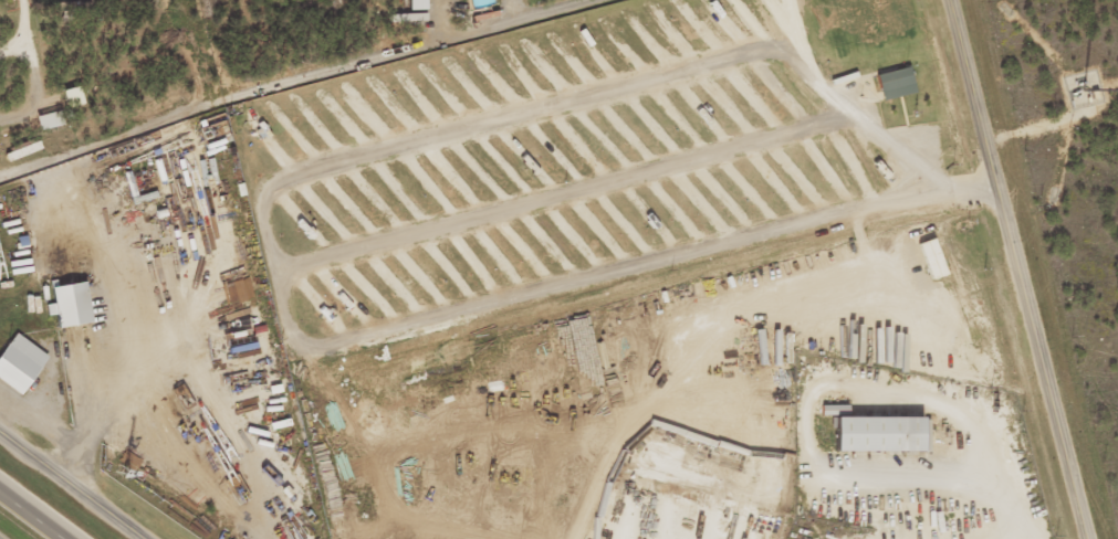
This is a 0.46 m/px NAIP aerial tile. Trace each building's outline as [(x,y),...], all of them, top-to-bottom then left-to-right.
[(406,17),(422,17),(422,0),(405,0),(406,17)] [(876,74),(882,99),(917,91),(910,64),(876,74)] [(33,123),(35,137),(59,132),(56,119),(33,123)] [(943,281),(929,246),(914,252),(928,287),(943,281)] [(52,286),(54,302),(48,303),(49,313),(56,311),(59,327),(94,321),(86,279),(52,286)] [(0,355),(0,378),(21,393),(50,355),(18,331),(0,355)] [(846,423),(845,413),(818,413),(819,423),(846,423)] [(836,416),(836,452),(923,452),(923,418),(836,416)]
